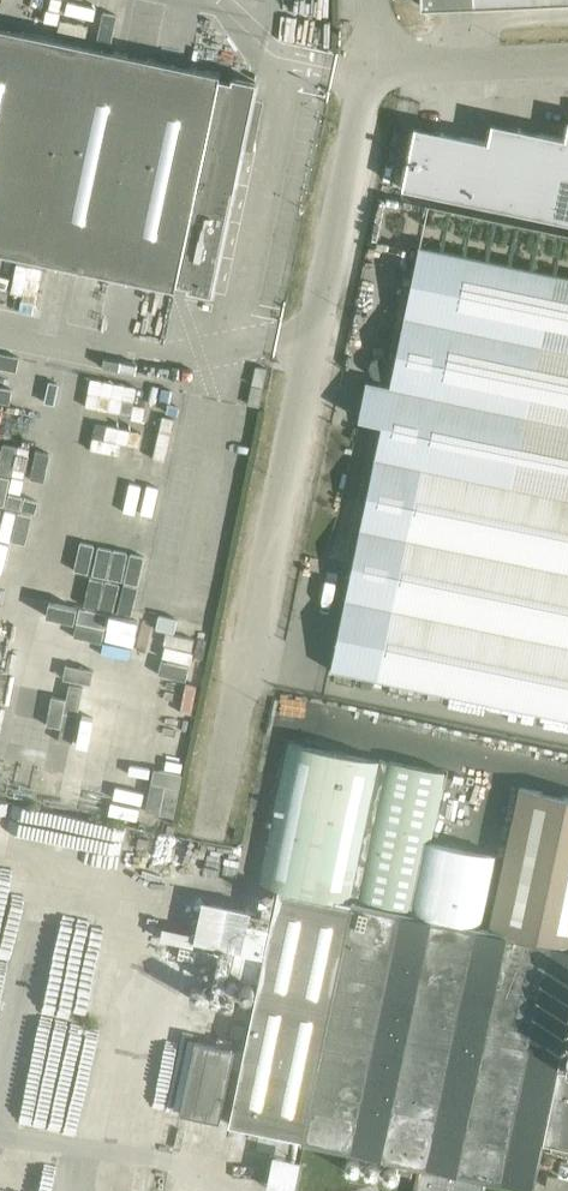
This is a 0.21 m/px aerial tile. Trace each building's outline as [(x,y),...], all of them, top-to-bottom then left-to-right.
[(175,288),(177,283),(220,78),(221,73),(0,26),(0,251),(175,288)] [(220,78),(177,283),(188,285),(187,289),(211,294),(242,148),(252,150),(258,121),(248,119),(256,81),(232,76),(231,80),(220,78)] [(567,132),(566,137),(518,127),(500,124),(491,130),(490,135),(488,141),(440,131),(423,128),(414,133),(413,139),(402,187),(567,222),(567,127),(567,132)] [(331,669),(567,719),(567,275),(419,244),(405,314),(390,385),(366,380),(359,417),(382,422),(331,669)] [(489,927),(567,944),(567,797),(518,786),(489,927)] [(567,1027),(567,944),(489,927),(279,883),(272,914),(229,1124),(303,1138),(303,1141),(429,1167),(485,1179),(534,1189),(544,1140),(560,1067),(567,1027)] [(246,1019),(249,1006),(236,1003),(233,1016),(246,1019)] [(242,1038),(245,1025),(232,1023),(229,1036),(242,1038)] [(181,1112),(219,1121),(235,1049),(197,1040),(181,1112)] [(560,1067),(544,1140),(567,1145),(567,1068),(560,1067)] [(485,1179),(429,1167),(423,1190),(482,1190),(485,1179)] [(548,1174),(546,1186),(558,1188),(560,1176),(548,1174)]
